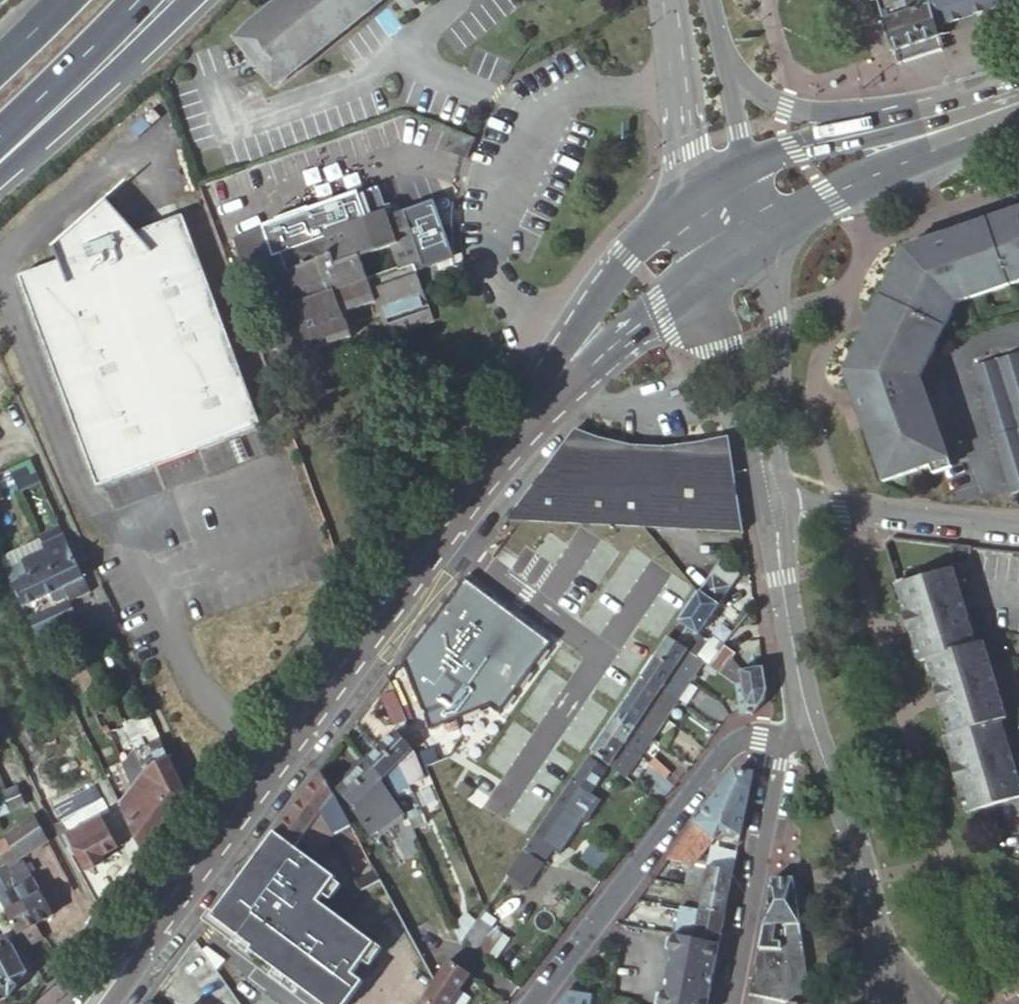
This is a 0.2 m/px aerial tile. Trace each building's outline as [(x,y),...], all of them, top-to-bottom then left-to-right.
[(280,6),(268,13),(259,23),(247,29),(238,39),(251,56),(252,62),(257,69),(263,71),(276,87),(288,81),(297,71),(309,64),(318,54),(330,48),(339,37),(351,31),(360,21),(372,14),(381,4),(388,0),(286,0),(280,6)] [(395,1),(406,15),(426,0),(396,0),(395,1)] [(897,50),(940,35),(937,26),(929,0),(886,0),(888,6),(884,8),(897,50)] [(937,26),(984,10),(981,0),(929,0),(937,26)] [(984,10),(1013,0),(981,0),(984,10)] [(467,156),(475,137),(458,130),(449,148),(467,156)] [(262,426),(185,214),(138,232),(108,198),(55,245),(61,260),(21,274),(98,486),(262,426)] [(312,214),(238,241),(255,288),(285,278),(289,289),(295,303),(297,309),(301,307),(317,351),(357,337),(348,314),(378,303),(391,335),(436,318),(416,265),(429,259),(421,237),(416,226),(410,210),(393,216),(390,208),(328,232),(330,238),(322,241),(312,214)] [(947,238),(966,289),(1006,275),(1018,271),(1018,213),(1014,215),(1012,209),(990,217),(955,229),(957,235),(947,238)] [(428,234),(424,223),(416,226),(421,237),(428,234)] [(932,237),(903,247),(843,372),(883,484),(949,460),(920,378),(915,365),(922,351),(931,355),(935,346),(926,342),(935,323),(944,328),(956,303),(969,299),(966,289),(947,238),(934,243),(932,237)] [(966,289),(969,299),(1010,285),(1018,281),(1018,271),(1006,275),(966,289)] [(295,303),(289,289),(268,297),(273,311),(295,303)] [(289,317),(275,323),(280,335),(294,330),(289,317)] [(280,335),(275,323),(270,325),(291,380),(310,373),(294,330),(280,335)] [(935,323),(926,342),(935,346),(944,328),(935,323)] [(920,378),(931,355),(922,351),(915,365),(920,378)] [(972,371),(1009,498),(1018,495),(1018,357),(972,371)] [(731,435),(725,436),(722,437),(708,440),(693,443),(671,444),(651,445),(636,443),(608,438),(591,433),(577,427),(509,519),(745,531),(731,435)] [(41,482),(31,459),(9,469),(19,492),(41,482)] [(9,469),(0,473),(0,487),(14,481),(9,469)] [(91,593),(65,538),(43,548),(45,552),(68,603),(91,593)] [(23,562),(54,631),(70,624),(73,619),(75,618),(68,603),(45,552),(23,562)] [(741,574),(721,561),(689,607),(670,636),(689,650),(698,638),(741,574)] [(3,571),(10,586),(38,639),(54,631),(23,562),(3,571)] [(954,571),(898,588),(921,664),(928,662),(950,737),(944,739),(967,816),(1018,799),(1018,785),(1000,723),(1006,721),(985,646),(977,647),(954,571)] [(466,577),(404,661),(431,729),(491,705),(501,712),(553,642),(466,577)] [(701,658),(729,646),(712,634),(705,643),(698,638),(689,650),(701,658)] [(689,650),(670,636),(662,647),(656,656),(676,669),(689,650)] [(736,651),(729,646),(701,658),(704,660),(728,678),(745,689),(749,714),(754,714),(766,700),(768,690),(764,664),(743,669),(733,655),(736,651)] [(704,660),(701,658),(689,650),(676,669),(690,679),(704,660)] [(93,653),(74,662),(89,688),(106,680),(93,653)] [(663,688),(676,669),(656,656),(652,662),(644,674),(663,688)] [(677,698),(690,679),(676,669),(663,688),(677,698)] [(651,707),(663,688),(644,674),(631,692),(631,693),(651,707)] [(742,716),(749,714),(745,689),(728,678),(739,707),(742,716)] [(665,718),(677,698),(663,688),(651,707),(665,718)] [(406,718),(395,689),(381,695),(393,723),(406,718)] [(637,727),(651,707),(631,693),(621,708),(617,713),(637,727)] [(652,736),(665,718),(651,707),(637,727),(652,736)] [(624,745),(637,727),(617,713),(607,728),(605,731),(624,745)] [(170,814),(184,796),(183,788),(149,716),(126,726),(136,748),(136,749),(145,769),(147,767),(170,814)] [(112,718),(107,720),(111,730),(116,728),(112,718)] [(107,720),(102,723),(106,732),(111,730),(107,720)] [(638,756),(652,736),(637,727),(624,745),(638,756)] [(397,731),(381,747),(399,764),(403,761),(409,776),(423,771),(414,749),(397,731)] [(615,758),(624,745),(605,731),(593,748),(592,750),(609,763),(616,769),(621,762),(615,758)] [(22,733),(8,740),(9,743),(26,779),(41,771),(22,733)] [(625,775),(638,756),(624,745),(615,758),(621,762),(616,769),(625,775)] [(399,764),(381,747),(369,759),(368,760),(385,778),(387,776),(397,794),(411,786),(399,764)] [(132,785),(145,769),(136,749),(136,748),(124,764),(132,785)] [(609,763),(592,750),(588,756),(605,768),(609,763)] [(605,768),(588,756),(582,764),(536,832),(526,847),(536,854),(544,843),(551,848),(605,768)] [(395,795),(385,778),(368,760),(353,775),(371,793),(378,805),(381,803),(395,795)] [(160,828),(170,814),(147,767),(145,769),(132,785),(132,786),(142,808),(160,828)] [(348,818),(322,771),(302,798),(322,813),(327,806),(332,809),(339,823),(348,818)] [(692,863),(735,871),(754,773),(738,771),(671,859),(692,863)] [(386,811),(381,803),(378,805),(371,793),(353,775),(339,789),(357,807),(365,798),(375,818),(386,811)] [(142,852),(160,828),(142,808),(132,786),(132,785),(118,804),(142,852)] [(21,812),(23,804),(16,788),(6,793),(0,795),(0,820),(21,812)] [(404,810),(395,795),(381,803),(386,811),(375,818),(365,798),(357,807),(372,832),(404,810)] [(322,813),(302,798),(290,814),(310,829),(312,827),(322,813)] [(447,818),(440,798),(428,803),(436,822),(437,822),(447,818)] [(327,806),(322,813),(330,829),(339,823),(332,809),(327,806)] [(330,829),(322,813),(312,827),(320,833),(321,839),(330,829)] [(310,829),(290,814),(277,831),(297,847),(303,838),(310,829)] [(101,817),(84,827),(101,857),(117,846),(101,817)] [(439,828),(450,823),(447,818),(437,822),(439,828)] [(35,819),(5,839),(5,841),(12,852),(18,863),(49,845),(35,819)] [(82,873),(104,862),(101,857),(84,827),(63,838),(82,873)] [(312,827),(310,829),(303,838),(315,847),(321,839),(320,833),(312,827)] [(337,879),(297,847),(277,831),(210,921),(322,1003),(331,1003),(332,1002),(334,1003),(349,1003),(365,982),(354,975),(377,944),(319,902),(337,879)] [(1,859),(12,852),(5,841),(0,843),(0,857),(1,859)] [(526,847),(510,870),(527,882),(551,848),(544,843),(536,854),(526,847)] [(692,863),(671,859),(656,878),(688,885),(692,863)] [(369,884),(382,877),(373,861),(360,868),(369,884)] [(12,880),(28,872),(24,863),(8,873),(12,880)] [(731,894),(735,871),(692,863),(688,885),(695,887),(706,888),(731,894)] [(17,888),(36,924),(53,915),(30,871),(28,872),(12,880),(17,888)] [(788,924),(802,924),(796,877),(774,878),(762,942),(789,941),(788,924)] [(702,910),(706,888),(695,887),(694,893),(687,891),(684,907),(702,910)] [(0,897),(0,901),(18,934),(36,924),(17,888),(0,897)] [(727,915),(731,894),(706,888),(702,910),(727,915)] [(469,908),(479,917),(485,908),(479,896),(478,896),(469,908)] [(721,944),(727,915),(702,910),(684,907),(678,935),(721,944)] [(505,931),(492,922),(476,945),(488,954),(505,931)] [(778,1002),(783,1003),(814,1003),(802,924),(788,924),(789,941),(762,942),(758,965),(773,967),(771,976),(770,981),(782,984),(778,1002)] [(721,944),(678,935),(676,935),(662,1003),(709,1003),(721,944)] [(438,977),(451,958),(438,936),(421,946),(438,977)] [(7,997),(26,972),(6,937),(0,940),(0,984),(7,997)] [(470,973),(451,958),(438,977),(437,980),(456,993),(457,992),(470,973)] [(758,965),(756,974),(771,976),(773,967),(758,965)] [(756,974),(753,993),(778,1002),(782,984),(770,981),(771,976),(756,974)] [(437,980),(425,997),(435,1003),(449,1003),(456,993),(437,980)] [(570,991),(560,1003),(593,1003),(594,995),(570,991)] [(751,1003),(783,1003),(778,1002),(753,993),(751,1003)] [(608,997),(594,995),(593,1003),(607,1003),(607,1000),(608,997)]
